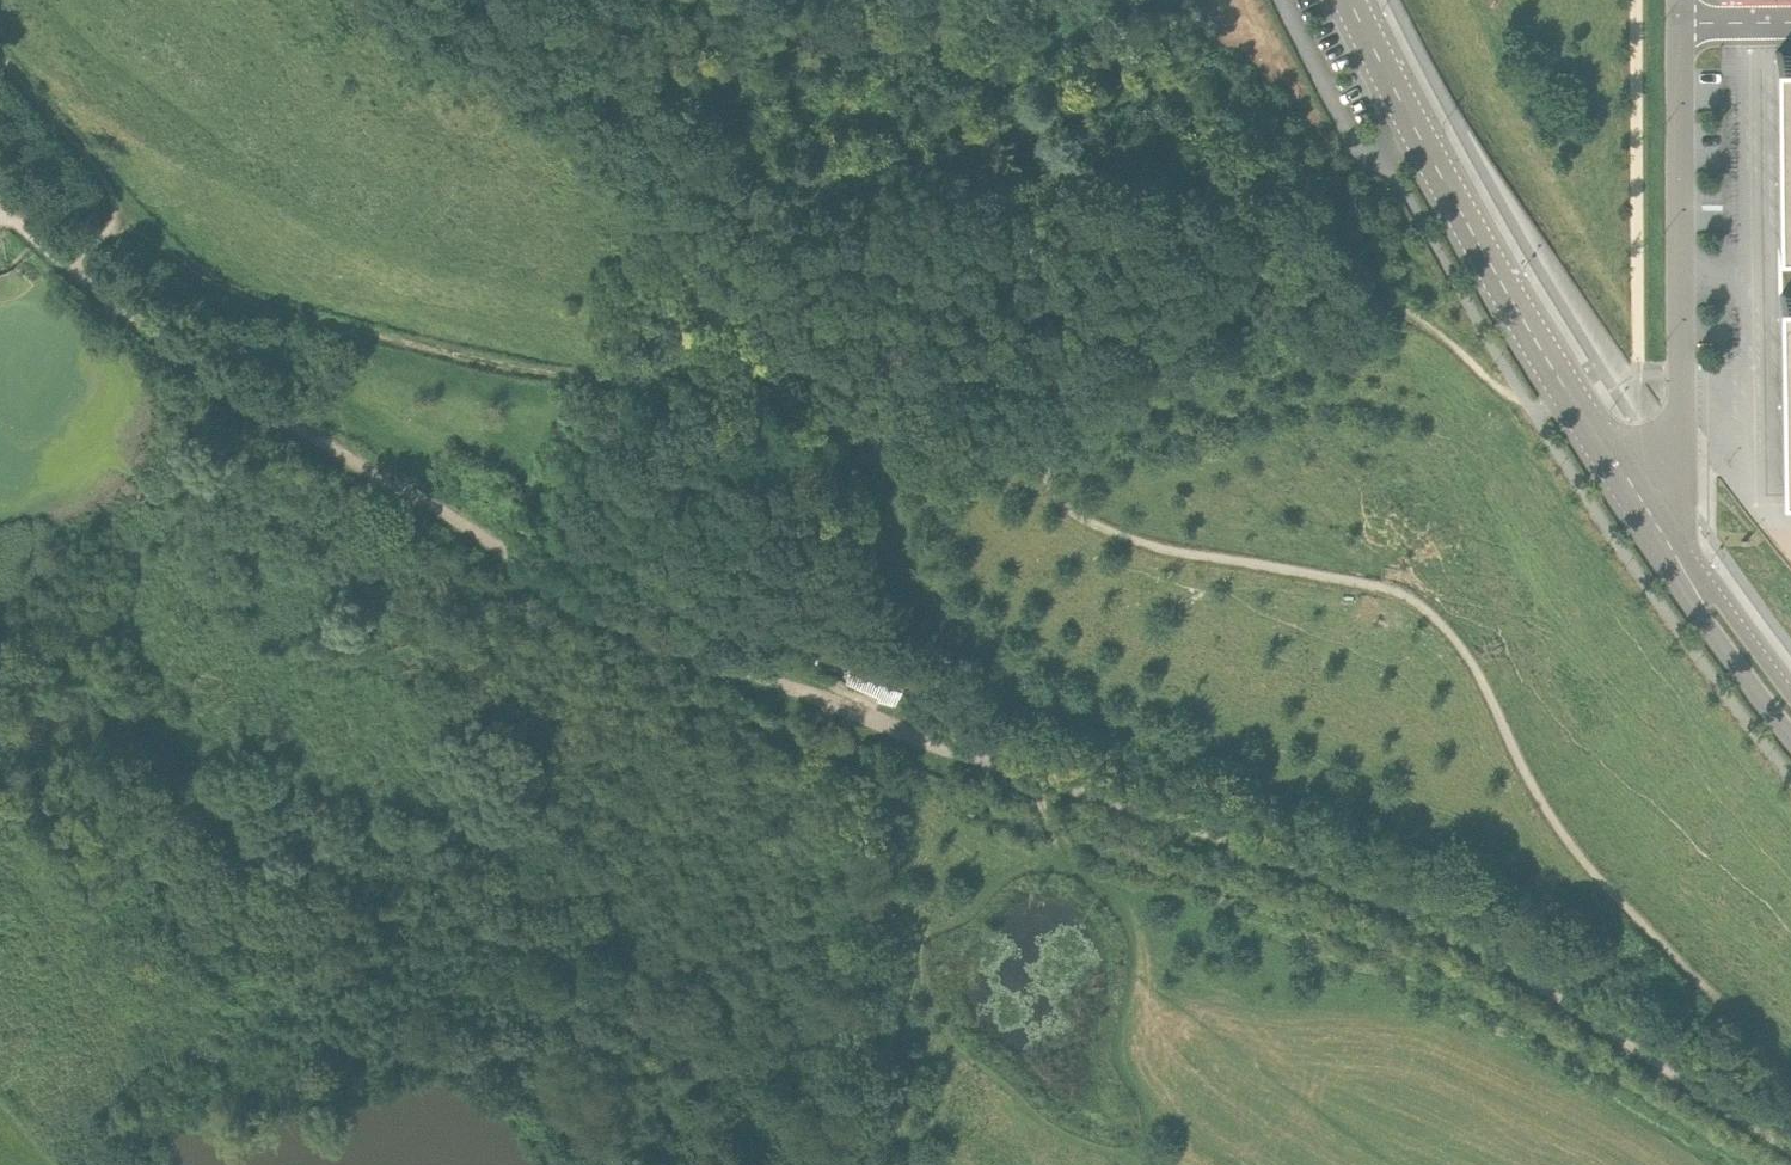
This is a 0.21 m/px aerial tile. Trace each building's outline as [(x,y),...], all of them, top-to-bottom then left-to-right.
[(1775,54),(1777,240),(1778,288),(1779,396),(1778,472),(1790,472),(1790,54),(1775,54)] [(898,704),(909,671),(855,652),(845,683),(898,704)]
